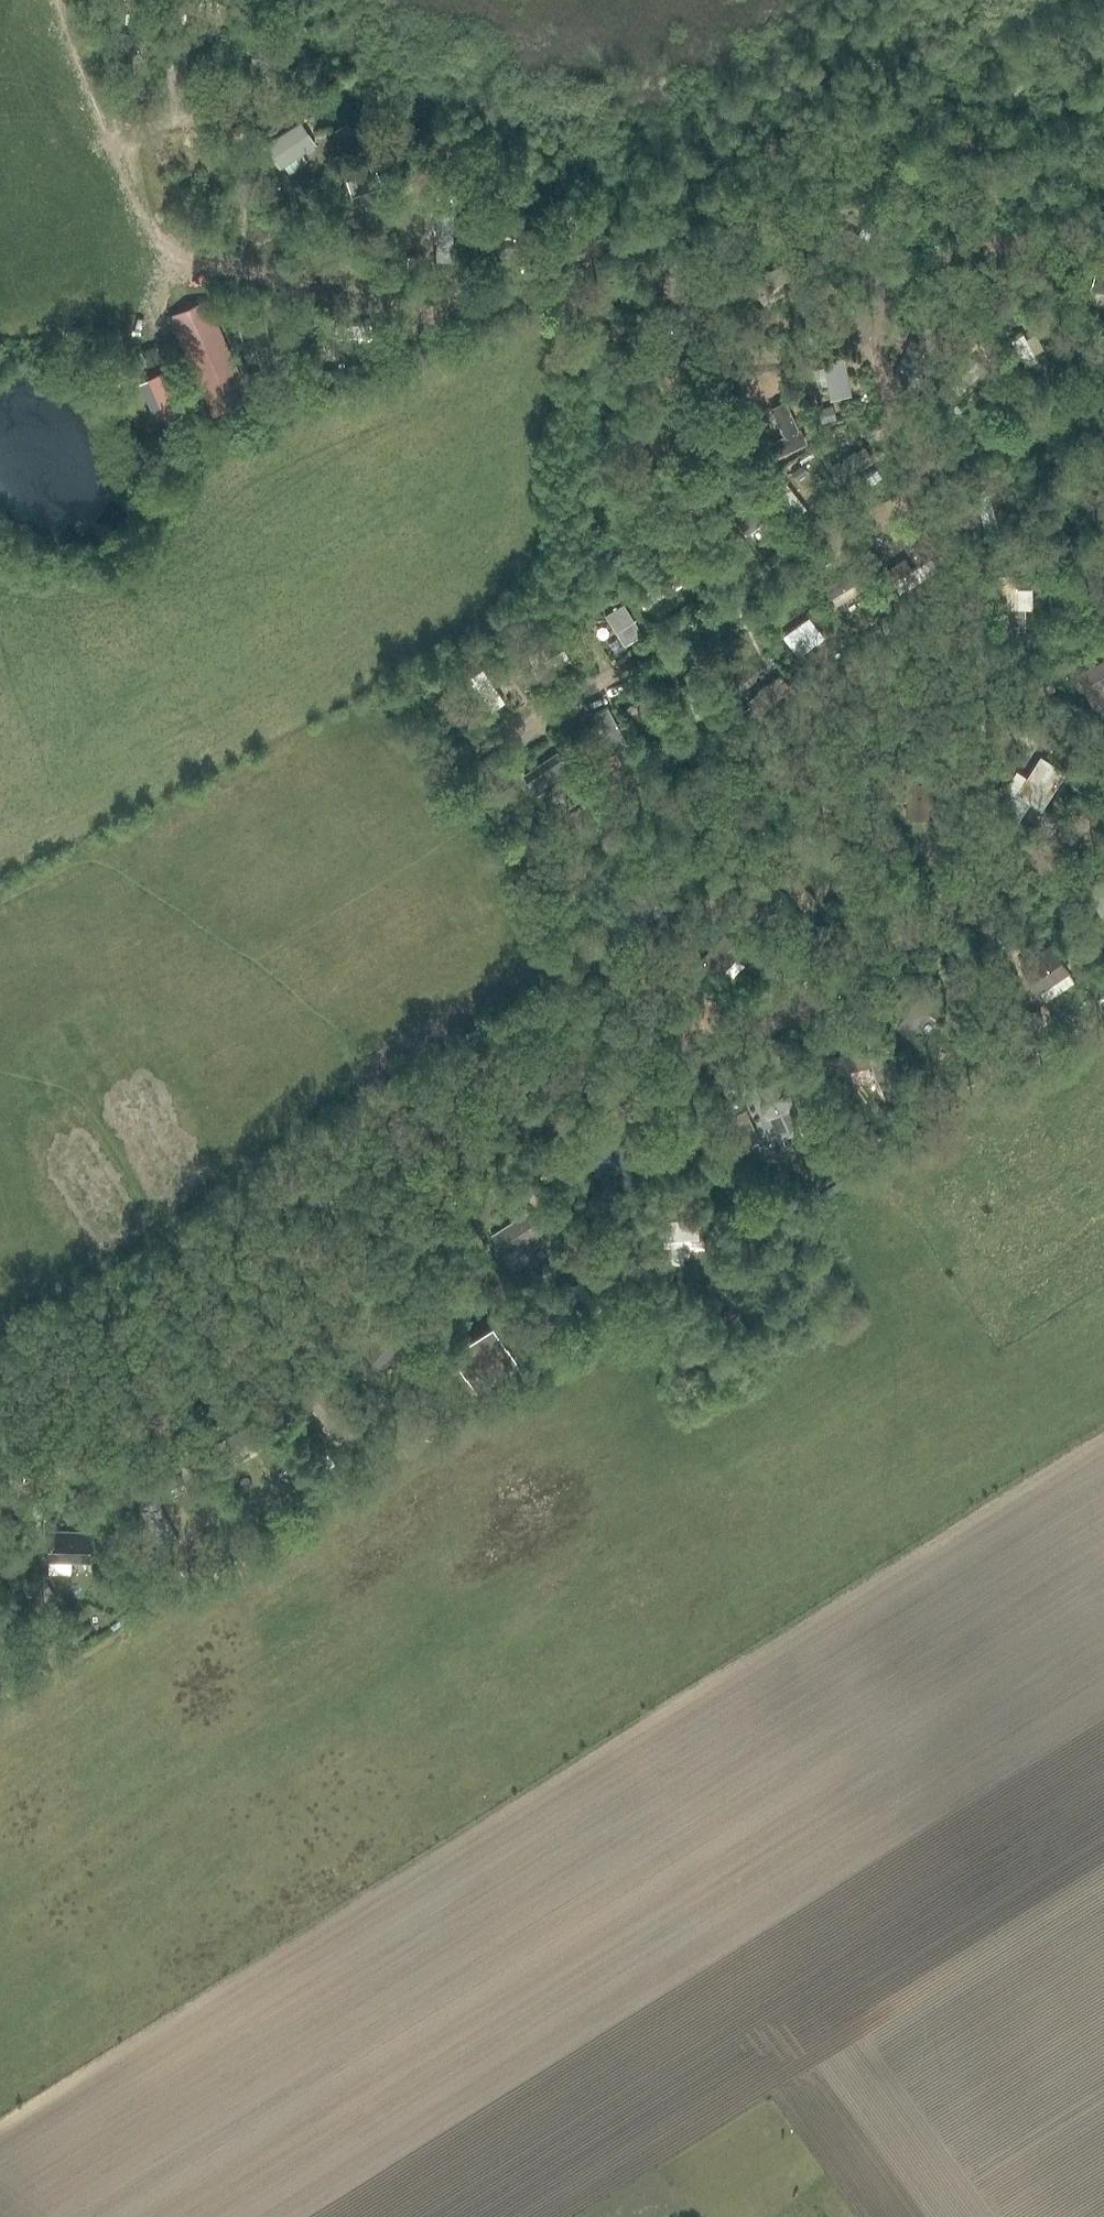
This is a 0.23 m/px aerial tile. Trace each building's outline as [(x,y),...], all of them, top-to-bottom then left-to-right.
[(316,147),(301,123),(265,147),(280,170),(316,147)] [(379,186),(374,171),(348,180),(353,195),(379,186)] [(418,199),(418,228),(444,228),(445,200),(418,199)] [(582,214),(571,222),(578,230),(588,221),(582,214)] [(831,220),(826,227),(837,234),(842,227),(831,220)] [(1091,289),(1103,293),(1103,272),(1097,270),(1091,289)] [(209,299),(169,315),(213,417),(252,401),(209,299)] [(1006,316),(996,321),(1003,334),(1012,329),(1006,316)] [(1025,332),(1014,338),(1027,363),(1039,358),(1025,332)] [(142,352),(148,366),(163,360),(157,345),(154,347),(142,352)] [(851,394),(845,358),(823,362),(824,366),(814,368),(817,384),(827,382),(830,398),(851,394)] [(175,364),(147,372),(161,411),(192,403),(175,364)] [(259,371),(248,374),(251,387),(263,383),(259,371)] [(785,434),(768,444),(776,459),(793,450),(791,446),(807,438),(787,401),(771,408),(785,434)] [(833,405),(819,408),(822,422),(837,418),(833,405)] [(804,464),(794,472),(799,480),(809,472),(804,464)] [(877,470),(868,476),(873,483),(882,476),(877,470)] [(737,473),(731,477),(738,488),(744,483),(737,473)] [(786,478),(778,483),(798,511),(806,505),(786,478)] [(745,493),(727,507),(748,535),(766,520),(745,493)] [(685,555),(675,559),(681,571),(690,566),(685,555)] [(932,560),(915,566),(912,556),(889,564),(897,588),(937,575),(932,560)] [(828,586),(839,600),(862,583),(850,568),(828,586)] [(679,571),(655,586),(661,596),(685,581),(679,571)] [(1033,588),(1016,587),(1017,574),(1000,574),(999,607),(1008,608),(1008,629),(1025,629),(1025,608),(1033,608),(1033,588)] [(886,586),(876,591),(884,605),(893,600),(886,586)] [(625,600),(607,611),(617,628),(636,617),(625,600)] [(826,637),(811,616),(784,635),(804,662),(809,658),(805,652),(826,637)] [(582,621),(575,625),(580,635),(588,631),(582,621)] [(540,675),(572,657),(567,647),(535,665),(540,675)] [(1077,673),(1093,706),(1103,701),(1103,693),(1102,688),(1103,687),(1103,660),(1077,673)] [(1049,672),(1038,676),(1040,685),(1052,682),(1049,672)] [(612,703),(597,712),(622,757),(637,748),(612,703)] [(1050,736),(1040,730),(1036,737),(1045,743),(1050,736)] [(671,742),(659,748),(664,756),(675,750),(671,742)] [(525,773),(537,792),(572,770),(560,751),(525,773)] [(1066,772),(1041,756),(1018,793),(1042,808),(1066,772)] [(935,780),(906,780),(906,817),(935,817),(935,780)] [(1103,914),(1103,875),(1085,885),(1101,915),(1103,914)] [(733,903),(723,913),(734,924),(744,913),(733,903)] [(1040,993),(1072,972),(1053,943),(1021,965),(1040,993)] [(1039,1010),(1024,1013),(1028,1034),(1043,1031),(1039,1010)] [(871,1067),(868,1049),(825,1056),(828,1074),(871,1067)] [(788,1090),(781,1093),(775,1079),(757,1088),(763,1101),(760,1102),(767,1118),(770,1117),(778,1134),(796,1126),(788,1109),(795,1106),(788,1090)] [(530,1210),(492,1233),(505,1254),(543,1231),(530,1210)] [(668,1221),(670,1238),(698,1236),(696,1218),(668,1221)] [(745,1223),(733,1229),(740,1241),(752,1234),(745,1223)] [(494,1324),(451,1350),(472,1383),(514,1356),(494,1324)] [(310,1365),(300,1372),(309,1385),(319,1375),(310,1365)] [(233,1462),(272,1441),(258,1416),(219,1437),(233,1462)] [(317,1485),(310,1475),(302,1480),(308,1490),(317,1485)] [(92,1526),(47,1527),(46,1558),(90,1559),(92,1526)] [(44,1578),(25,1588),(35,1607),(55,1597),(44,1578)] [(17,1627),(7,1634),(15,1645),(25,1639),(17,1627)]
